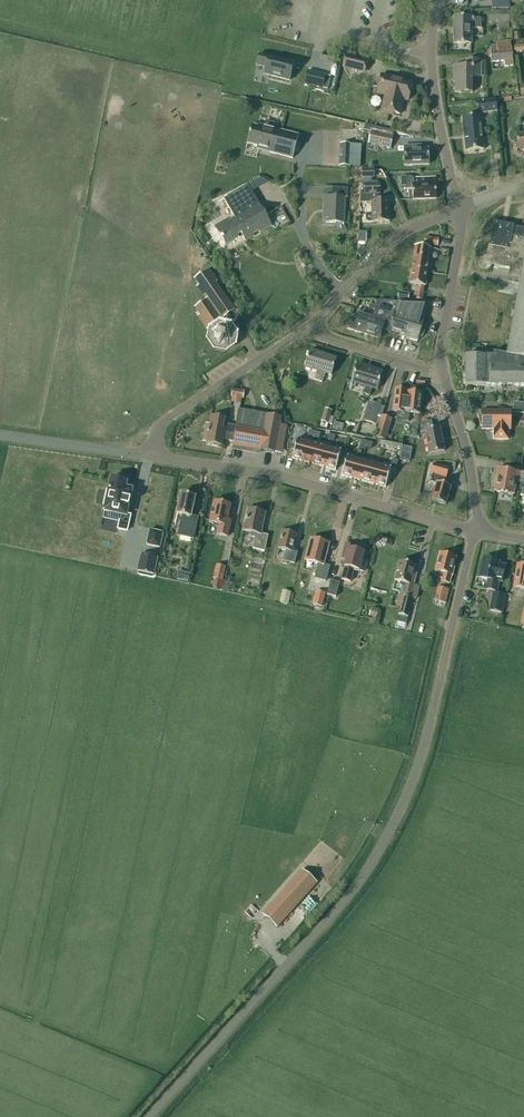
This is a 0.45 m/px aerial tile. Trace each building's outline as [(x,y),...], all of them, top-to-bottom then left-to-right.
[(491,1),(491,10),(500,10),(508,10),(508,1),(491,1)] [(489,11),(489,23),(498,23),(498,30),(509,30),(509,10),(508,10),(500,10),(500,11),(489,11)] [(481,29),(481,19),(472,19),(472,17),(453,17),(453,44),(472,44),(472,29),(481,29)] [(497,42),(498,45),(490,46),(491,63),(504,61),(504,67),(513,66),(512,60),(510,45),(510,40),(497,42)] [(259,55),(256,66),(266,68),(264,75),(289,81),(293,64),(259,55)] [(367,62),(345,57),(343,67),(364,72),(367,62)] [(480,76),(480,60),(467,60),(467,67),(453,67),(453,78),(455,78),(455,93),(472,93),(472,76),(480,76)] [(308,72),(304,85),(322,89),(325,76),(308,72)] [(408,101),(412,83),(381,76),(377,93),(385,95),(381,112),(390,115),(393,113),(399,115),(403,100),(408,101)] [(495,100),(478,102),(479,113),(496,112),(495,100)] [(466,152),(484,150),(480,117),(462,119),(466,152)] [(274,129),(273,129),(258,125),(257,127),(252,126),(247,144),(270,150),(269,153),(293,159),(299,136),(274,129)] [(365,125),(364,131),(371,132),(368,144),(390,149),(394,131),(365,125)] [(340,144),(339,166),(350,167),(352,145),(340,144)] [(421,150),(421,146),(403,147),(404,166),(429,165),(428,149),(421,150)] [(369,170),(369,167),(364,167),(364,168),(361,168),(362,185),(364,185),(364,194),(360,194),(360,203),(372,203),(372,214),(367,214),(366,215),(367,221),(368,222),(372,222),(372,223),(389,222),(388,201),(378,201),(378,194),(379,194),(379,185),(371,185),(370,178),(374,178),(374,169),(369,170)] [(411,177),(401,178),(401,187),(406,187),(406,190),(413,189),(413,200),(436,199),(435,178),(411,179),(411,177)] [(226,220),(214,227),(225,247),(242,236),(245,241),(254,236),(252,233),(257,230),(259,233),(271,226),(257,201),(251,204),(246,195),(252,192),(248,185),(224,200),(234,217),(227,222),(226,220)] [(327,205),(326,223),(336,223),(336,222),(343,222),(342,224),(344,224),(345,193),(324,192),(324,206),(324,205),(327,205)] [(512,237),(514,226),(494,222),(489,246),(488,246),(486,258),(484,258),(481,259),(479,261),(478,263),(478,266),(479,268),(481,270),(484,271),(486,271),(489,270),(491,268),(491,266),(515,270),(512,284),(519,285),(506,355),(493,353),(492,356),(465,356),(465,386),(523,386),(523,239),(512,237)] [(359,231),(358,242),(367,242),(367,231),(359,231)] [(414,246),(413,256),(411,271),(427,273),(429,259),(431,249),(434,249),(435,246),(437,246),(438,239),(425,237),(423,247),(414,246)] [(358,251),(358,255),(360,258),(367,251),(361,246),(361,247),(358,249),(358,251)] [(231,336),(227,330),(221,329),(219,327),(218,322),(221,320),(235,311),(215,283),(217,282),(208,270),(194,280),(198,286),(196,288),(199,291),(205,301),(194,308),(199,315),(197,316),(207,330),(211,327),(215,333),(213,339),(217,345),(224,346),(230,342),(231,336)] [(425,286),(427,273),(411,271),(409,284),(418,285),(416,300),(421,301),(422,295),(424,286),(425,286)] [(398,292),(397,298),(408,300),(409,293),(398,292)] [(358,314),(357,319),(350,317),(347,329),(353,331),(379,339),(382,330),(391,301),(377,301),(374,311),(372,318),(358,314)] [(422,337),(426,326),(423,323),(423,321),(429,303),(391,301),(382,330),(389,332),(390,330),(405,334),(404,337),(417,341),(418,338),(422,337)] [(321,383),(322,380),(324,374),(331,376),(336,359),(310,350),(304,368),(317,372),(314,380),(321,383)] [(357,365),(353,380),(352,382),(365,386),(363,394),(369,396),(371,388),(377,390),(382,373),(357,365)] [(244,391),(232,389),(231,397),(243,399),(244,391)] [(419,414),(422,394),(406,392),(406,390),(396,389),(393,411),(397,412),(396,421),(409,422),(410,413),(419,414)] [(375,424),(380,406),(381,406),(368,402),(362,421),(375,425),(375,424)] [(514,403),(513,412),(523,414),(523,405),(514,403)] [(385,408),(380,406),(375,424),(379,426),(380,422),(381,422),(385,408)] [(332,411),(325,409),(320,422),(321,422),(320,427),(327,429),(328,423),(331,424),(333,417),(331,416),(332,411)] [(236,427),(233,441),(233,445),(275,453),(281,417),(239,410),(236,427)] [(510,412),(482,411),(482,414),(477,415),(480,426),(482,426),(482,429),(493,429),(496,440),(497,440),(507,440),(507,429),(510,429),(510,412)] [(225,420),(211,417),(209,425),(206,425),(202,442),(211,444),(213,446),(217,447),(219,445),(222,446),(224,440),(233,441),(236,427),(224,425),(225,420)] [(433,429),(431,421),(419,424),(421,433),(424,433),(429,455),(444,452),(439,428),(433,429)] [(343,425),(334,422),(332,429),(341,432),(343,425)] [(380,422),(379,426),(375,438),(384,441),(389,425),(381,422),(380,422)] [(297,439),(292,459),(295,459),(307,463),(312,443),(297,439)] [(381,440),(380,445),(401,450),(402,445),(381,440)] [(312,443),(307,463),(315,465),(321,466),(326,447),(312,443)] [(402,446),(400,460),(409,462),(412,448),(402,446)] [(326,447),(321,466),(335,470),(341,450),(326,447)] [(347,456),(342,476),(356,480),(362,460),(347,456)] [(362,460),(356,480),(371,484),(376,464),(362,460)] [(376,464),(371,484),(385,488),(391,468),(376,464)] [(443,485),(445,478),(448,468),(433,464),(431,474),(433,475),(431,482),(436,483),(431,501),(445,505),(450,487),(443,485)] [(494,491),(513,494),(515,482),(521,483),(523,484),(523,475),(523,474),(523,473),(498,469),(496,477),(497,477),(494,491)] [(118,529),(127,531),(130,516),(126,515),(131,490),(125,489),(126,482),(111,479),(108,491),(107,491),(103,505),(105,506),(104,512),(121,516),(118,529)] [(183,516),(181,526),(178,536),(192,539),(197,517),(190,516),(194,497),(180,494),(176,514),(183,516)] [(226,537),(230,520),(227,520),(230,505),(213,502),(209,523),(214,524),(213,526),(218,528),(216,534),(226,537)] [(265,513),(248,509),(243,531),(251,533),(250,537),(255,538),(252,548),(264,551),(268,536),(261,534),(265,513)] [(147,545),(159,548),(162,533),(150,531),(147,545)] [(292,551),(296,535),(283,532),(278,549),(286,551),(284,561),(294,564),(297,553),(292,551)] [(323,564),(328,544),(311,539),(305,561),(318,564),(314,578),(325,581),(329,566),(323,564)] [(356,547),(345,544),(341,559),(345,560),(344,567),(341,579),(350,582),(354,569),(363,572),(366,562),(361,561),(363,553),(355,551),(356,547)] [(452,567),(455,557),(447,555),(447,554),(444,553),(442,554),(440,554),(436,571),(443,573),(441,582),(449,584),(451,576),(452,576),(454,568),(452,567)] [(154,574),(157,558),(141,555),(138,571),(154,574)] [(486,589),(494,591),(497,591),(499,582),(502,582),(505,566),(498,564),(498,562),(484,559),(480,579),(488,580),(486,589)] [(419,586),(413,585),(416,575),(412,574),(414,566),(399,562),(394,581),(401,582),(400,586),(402,587),(400,595),(396,608),(400,609),(396,622),(405,624),(412,598),(416,599),(419,586)] [(223,581),(226,567),(216,565),(213,579),(223,581)] [(523,589),(523,566),(517,565),(514,587),(523,589)] [(189,574),(178,572),(177,581),(188,583),(189,574)] [(336,598),(340,583),(330,580),(327,595),(336,598)] [(446,604),(449,590),(437,587),(434,601),(446,604)] [(290,592),(282,591),(279,603),(288,604),(290,592)] [(316,591),(313,604),(322,607),(325,593),(316,591)] [(505,596),(494,593),(490,611),(501,613),(505,596)] [(378,611),(371,608),(369,616),(376,618),(378,611)] [(277,928),(317,883),(302,870),(262,915),(277,928)]
